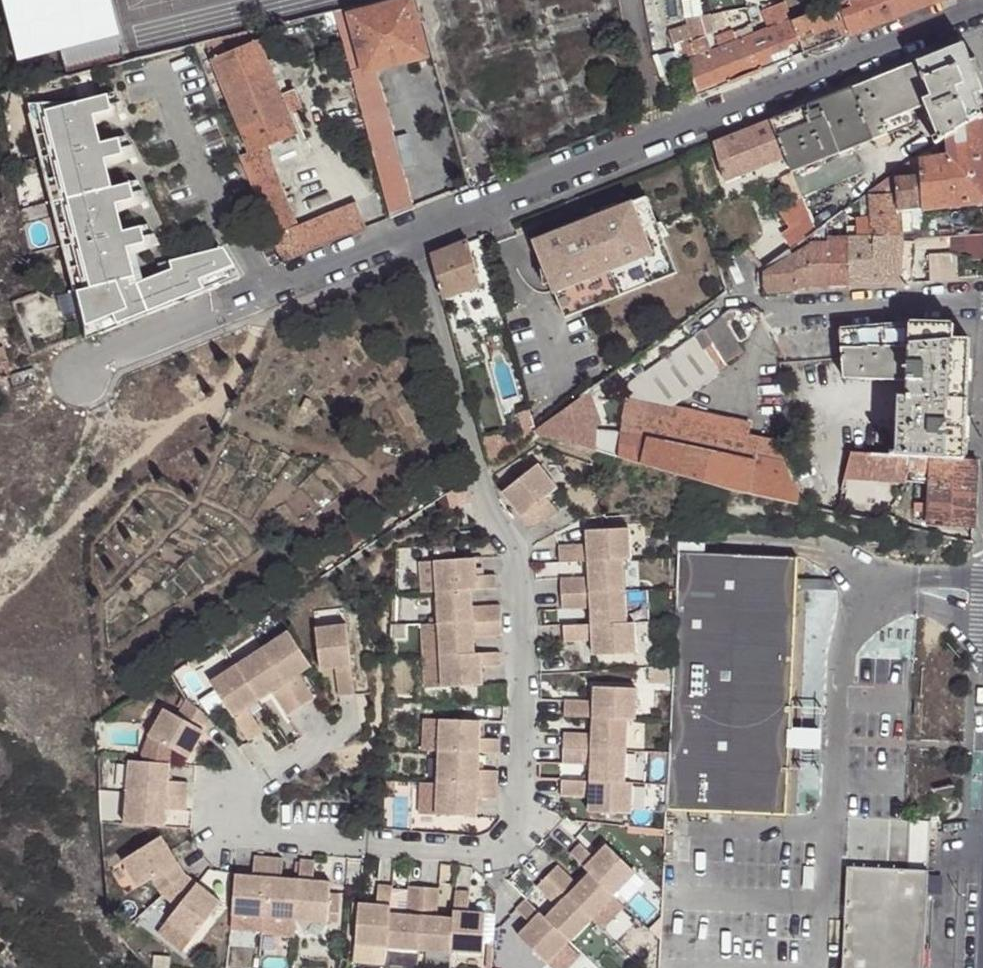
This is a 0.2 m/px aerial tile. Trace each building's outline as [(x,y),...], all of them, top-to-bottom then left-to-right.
[(15,57),(59,46),(66,71),(123,57),(109,0),(1,0),(15,57)] [(334,11),(369,138),(392,132),(394,132),(376,66),(423,54),(408,0),(381,0),(334,11)] [(841,15),(855,10),(851,0),(847,0),(837,4),(841,15)] [(938,0),(851,0),(855,10),(841,15),(849,35),(890,19),(898,16),(938,0)] [(785,24),(791,21),(784,3),(778,6),(780,11),(785,24)] [(780,11),(778,6),(777,4),(767,5),(771,12),(780,11)] [(804,54),(849,35),(841,15),(837,4),(793,21),(791,21),(797,37),(804,54)] [(768,30),(785,24),(780,11),(771,12),(767,5),(755,7),(760,16),(768,30)] [(689,20),(684,21),(686,32),(681,34),(684,42),(690,39),(690,42),(702,37),(709,55),(718,51),(718,36),(716,28),(715,25),(760,16),(755,7),(689,20)] [(690,76),(698,95),(792,59),(786,42),(797,37),(791,21),(785,24),(768,30),(718,51),(709,55),(702,37),(690,42),(690,39),(684,42),(681,34),(671,38),(674,46),(678,44),(685,64),(686,64),(688,67),(686,68),(689,76),(690,76)] [(213,41),(194,45),(199,60),(216,54),(213,41)] [(212,60),(239,126),(250,153),(266,148),(296,134),(292,123),(304,118),(292,89),(279,95),(258,41),(212,60)] [(852,87),(874,141),(888,134),(884,123),(927,106),(941,142),(946,139),(982,116),(982,114),(977,99),(982,97),(982,90),(963,44),(893,72),(885,74),(852,87)] [(852,87),(833,96),(854,148),(874,141),(852,87)] [(76,103),(27,105),(34,130),(47,127),(88,289),(82,291),(85,340),(241,279),(222,247),(169,262),(171,270),(143,282),(135,284),(124,248),(132,246),(157,239),(150,224),(122,232),(114,204),(145,195),(138,181),(111,188),(102,160),(133,151),(126,136),(98,143),(91,116),(122,107),(114,92),(76,103)] [(807,106),(773,120),(787,158),(793,173),(854,148),(833,96),(814,103),(807,106)] [(884,123),(888,134),(926,120),(927,120),(927,106),(924,108),(884,123)] [(937,145),(941,142),(927,106),(927,120),(937,145)] [(946,139),(948,160),(931,161),(919,161),(920,178),(923,208),(982,201),(982,198),(982,116),(946,139)] [(773,120),(715,143),(728,183),(787,158),(773,120)] [(228,130),(239,157),(250,153),(239,126),(228,130)] [(47,127),(34,130),(75,292),(82,291),(88,289),(47,127)] [(392,132),(369,138),(381,185),(405,179),(392,132)] [(239,157),(273,237),(297,226),(276,177),(268,181),(260,162),(269,158),(266,148),(250,153),(239,157)] [(854,148),(793,173),(800,195),(802,197),(863,172),(854,148)] [(919,161),(931,161),(930,150),(918,158),(919,161)] [(268,181),(276,177),(269,158),(260,162),(268,181)] [(896,174),(889,179),(871,193),(873,218),(873,239),(873,241),(900,241),(900,229),(900,211),(896,180),(896,174)] [(920,178),(912,179),(896,180),(900,211),(923,208),(920,178)] [(381,185),(391,219),(414,210),(405,179),(381,185)] [(604,214),(534,242),(559,303),(601,286),(603,292),(645,275),(642,270),(671,259),(646,198),(618,209),(619,213),(606,218),(604,214)] [(273,237),(282,262),(371,227),(361,201),(297,226),(273,237)] [(816,233),(810,215),(795,225),(805,240),(806,240),(816,233)] [(873,239),(873,218),(858,219),(859,240),(873,239)] [(914,229),(900,229),(900,241),(912,240),(913,241),(913,235),(914,235),(914,229)] [(947,247),(947,234),(914,235),(913,235),(913,241),(912,240),(913,249),(947,247)] [(848,239),(828,241),(828,248),(830,285),(849,284),(848,241),(848,239)] [(875,283),(873,241),(873,239),(859,240),(848,241),(849,284),(875,283)] [(430,256),(443,297),(479,286),(468,241),(430,256)] [(899,273),(900,241),(873,241),(875,283),(899,282),(899,273)] [(132,246),(124,248),(135,284),(143,282),(132,246)] [(828,248),(809,249),(811,285),(830,285),(828,248)] [(811,285),(809,249),(793,259),(795,286),(797,286),(811,285)] [(793,259),(791,251),(764,270),(764,275),(763,275),(764,292),(793,289),(795,289),(797,286),(795,286),(793,259)] [(930,281),(958,278),(957,253),(928,253),(930,281)] [(601,286),(559,303),(565,318),(677,275),(671,259),(642,270),(645,275),(603,292),(601,286)] [(912,273),(899,273),(899,282),(912,282),(912,273)] [(498,327),(506,325),(500,306),(493,308),(498,327)] [(726,323),(735,319),(732,311),(729,311),(698,335),(719,372),(729,366),(727,363),(744,352),(726,323)] [(955,326),(908,327),(907,376),(906,400),(967,400),(969,339),(954,339),(955,326)] [(907,376),(908,327),(838,332),(841,373),(907,376)] [(10,353),(2,330),(0,331),(0,356),(10,353)] [(671,402),(719,372),(698,335),(626,386),(625,403),(625,409),(668,405),(671,402)] [(17,356),(11,359),(10,353),(0,356),(0,379),(12,375),(22,372),(17,356)] [(36,366),(32,353),(17,356),(22,372),(36,366)] [(41,382),(36,366),(22,372),(12,375),(17,389),(41,382)] [(967,405),(967,400),(906,400),(900,400),(899,404),(895,455),(909,457),(930,458),(964,458),(967,405)] [(536,433),(596,450),(597,447),(596,425),(589,425),(588,420),(581,402),(536,433)] [(625,409),(749,434),(752,423),(725,417),(668,405),(625,409)] [(753,461),(755,455),(749,434),(625,409),(622,432),(753,461)] [(528,439),(536,433),(530,411),(521,414),(528,439)] [(596,425),(597,447),(613,447),(614,425),(596,425)] [(704,481),(748,494),(753,461),(622,432),(620,449),(620,457),(683,477),(704,481)] [(789,462),(782,441),(749,434),(755,455),(789,462)] [(612,455),(620,457),(620,449),(612,448),(612,455)] [(845,477),(868,480),(907,482),(908,470),(909,457),(895,455),(852,454),(845,477)] [(776,500),(804,506),(789,462),(755,455),(753,461),(748,494),(776,500)] [(965,527),(973,528),(975,497),(976,460),(964,458),(930,458),(930,471),(929,507),(928,526),(965,527)] [(502,499),(513,513),(518,509),(526,519),(521,523),(531,535),(557,519),(545,504),(557,494),(537,470),(502,499)] [(845,477),(843,489),(864,491),(868,480),(845,477)] [(464,480),(449,490),(453,511),(462,509),(473,507),(467,479),(464,480)] [(473,507),(462,509),(466,527),(476,526),(473,507)] [(915,525),(928,526),(929,507),(915,507),(915,525)] [(518,509),(513,513),(521,523),(526,519),(518,509)] [(964,540),(972,542),(973,528),(965,527),(964,540)] [(559,552),(560,568),(588,566),(594,566),(631,564),(638,564),(636,533),(594,535),(595,550),(588,550),(559,552)] [(587,536),(588,550),(595,550),(594,535),(587,536)] [(802,564),(679,556),(679,562),(677,594),(676,625),(674,672),(671,726),(670,758),(668,792),(667,813),(786,820),(789,774),(793,714),(800,597),(841,599),(836,589),(801,587),(802,564)] [(476,564),(435,566),(436,597),(465,596),(471,595),(497,594),(496,580),(476,581),(476,564)] [(560,584),(561,599),(632,596),(631,564),(594,566),(594,577),(589,583),(560,584)] [(421,598),(436,597),(435,566),(420,567),(421,598)] [(465,596),(436,597),(438,629),(501,626),(500,611),(472,612),(466,606),(465,596)] [(632,596),(561,599),(562,615),(590,614),(597,619),(597,629),(634,628),(632,596)] [(346,619),(315,623),(320,658),(335,656),(336,663),(340,692),(356,689),(346,619)] [(501,626),(438,629),(439,660),(469,659),(468,648),(474,642),(502,641),(501,626)] [(591,630),(563,631),(564,647),(592,646),(600,645),(600,660),(643,658),(641,627),(634,628),(597,629),(591,630)] [(288,628),(263,645),(302,706),(315,697),(299,673),(295,666),(308,658),(288,628)] [(438,629),(420,630),(422,661),(439,660),(438,629)] [(914,657),(914,642),(859,643),(859,658),(914,657)] [(263,645),(237,662),(256,692),(269,684),(272,690),(288,714),(302,706),(263,645)] [(600,645),(592,646),(593,661),(600,660),(600,645)] [(335,656),(320,658),(321,665),(336,663),(335,656)] [(469,659),(439,660),(441,692),(482,690),(481,672),(501,671),(500,657),(475,659),(469,659)] [(308,658),(295,666),(299,673),(312,665),(308,658)] [(439,660),(422,661),(423,693),(441,692),(439,660)] [(256,692),(237,662),(210,679),(249,739),(263,731),(247,707),(243,700),(256,692)] [(669,673),(648,674),(648,687),(668,688),(669,673)] [(269,684),(256,692),(260,698),(272,690),(269,684)] [(256,692),(243,700),(247,707),(260,698),(256,692)] [(565,705),(563,721),(592,722),(598,723),(635,725),(642,725),(644,694),(601,692),(600,707),(593,707),(565,705)] [(211,718),(212,717),(187,696),(186,698),(178,717),(164,711),(151,741),(142,756),(148,761),(174,763),(175,750),(193,758),(201,742),(195,739),(200,727),(206,730),(211,718)] [(823,716),(793,714),(789,774),(819,776),(821,740),(823,716)] [(635,725),(598,723),(597,733),(591,739),(563,738),(562,753),(633,756),(635,725)] [(425,755),(439,756),(441,724),(426,724),(425,755)] [(482,726),(441,724),(439,756),(481,757),(500,759),(500,745),(481,744),(482,726)] [(201,742),(206,730),(200,727),(195,739),(201,742)] [(633,756),(562,753),(561,768),(590,769),(595,776),(595,786),(632,788),(633,756)] [(481,757),(439,756),(438,788),(499,790),(499,776),(480,776),(481,757)] [(133,760),(131,791),(191,796),(192,782),(172,781),(174,763),(148,761),(133,760)] [(589,786),(560,785),(560,801),(588,802),(596,802),(595,817),(638,820),(639,788),(632,788),(595,786),(589,786)] [(437,819),(438,788),(420,787),(418,818),(437,819)] [(499,790),(438,788),(437,819),(478,822),(478,804),(498,805),(499,790)] [(131,791),(128,823),(169,826),(170,809),(190,811),(191,796),(131,791)] [(596,802),(588,802),(587,817),(595,817),(596,802)] [(848,815),(846,871),(907,874),(908,819),(848,815)] [(170,848),(163,837),(125,863),(142,889),(155,880),(165,895),(188,875),(181,863),(175,866),(165,852),(170,848)] [(181,863),(170,848),(165,852),(175,866),(181,863)] [(580,849),(570,859),(590,878),(594,882),(613,901),(635,879),(606,850),(594,863),(580,849)] [(263,932),(269,861),(254,859),(253,879),(235,877),(231,930),(263,932)] [(283,862),(269,861),(263,932),(263,934),(294,936),(296,923),(299,882),(281,881),(283,862)] [(326,926),(329,897),(331,885),(313,884),(315,865),(300,863),(299,882),(296,923),(326,926)] [(558,870),(547,881),(592,925),(601,933),(623,911),(613,901),(594,882),(586,889),(578,890),(558,870)] [(918,875),(907,874),(846,871),(841,967),(914,967),(918,875)] [(199,884),(188,875),(165,895),(178,907),(160,928),(183,949),(222,905),(209,893),(205,897),(195,889),(199,884)] [(914,967),(925,967),(930,876),(918,875),(914,967)] [(590,878),(578,890),(586,889),(594,882),(590,878)] [(592,925),(547,881),(537,891),(557,911),(557,920),(550,927),(570,947),(592,925)] [(209,893),(199,884),(195,889),(205,897),(209,893)] [(392,897),(392,891),(378,890),(376,909),(359,907),(355,948),(387,950),(389,923),(392,897)] [(424,892),(409,891),(408,898),(406,919),(399,924),(389,923),(387,950),(387,952),(418,955),(419,953),(424,892)] [(438,893),(424,892),(419,953),(418,955),(450,957),(450,956),(452,929),(441,928),(436,921),(438,893)] [(469,897),(455,896),(453,923),(452,929),(450,956),(482,958),(485,917),(468,916),(469,897)] [(341,898),(329,897),(326,926),(338,927),(341,898)] [(408,898),(392,897),(389,923),(399,924),(406,919),(408,898)] [(516,914),(529,928),(517,940),(546,967),(570,967),(580,957),(570,947),(550,927),(545,923),(525,904),(516,914)] [(557,911),(545,923),(550,927),(557,920),(557,911)] [(387,950),(355,948),(354,962),(386,965),(387,952),(387,950)] [(155,967),(171,967),(172,956),(155,955),(155,967)]
